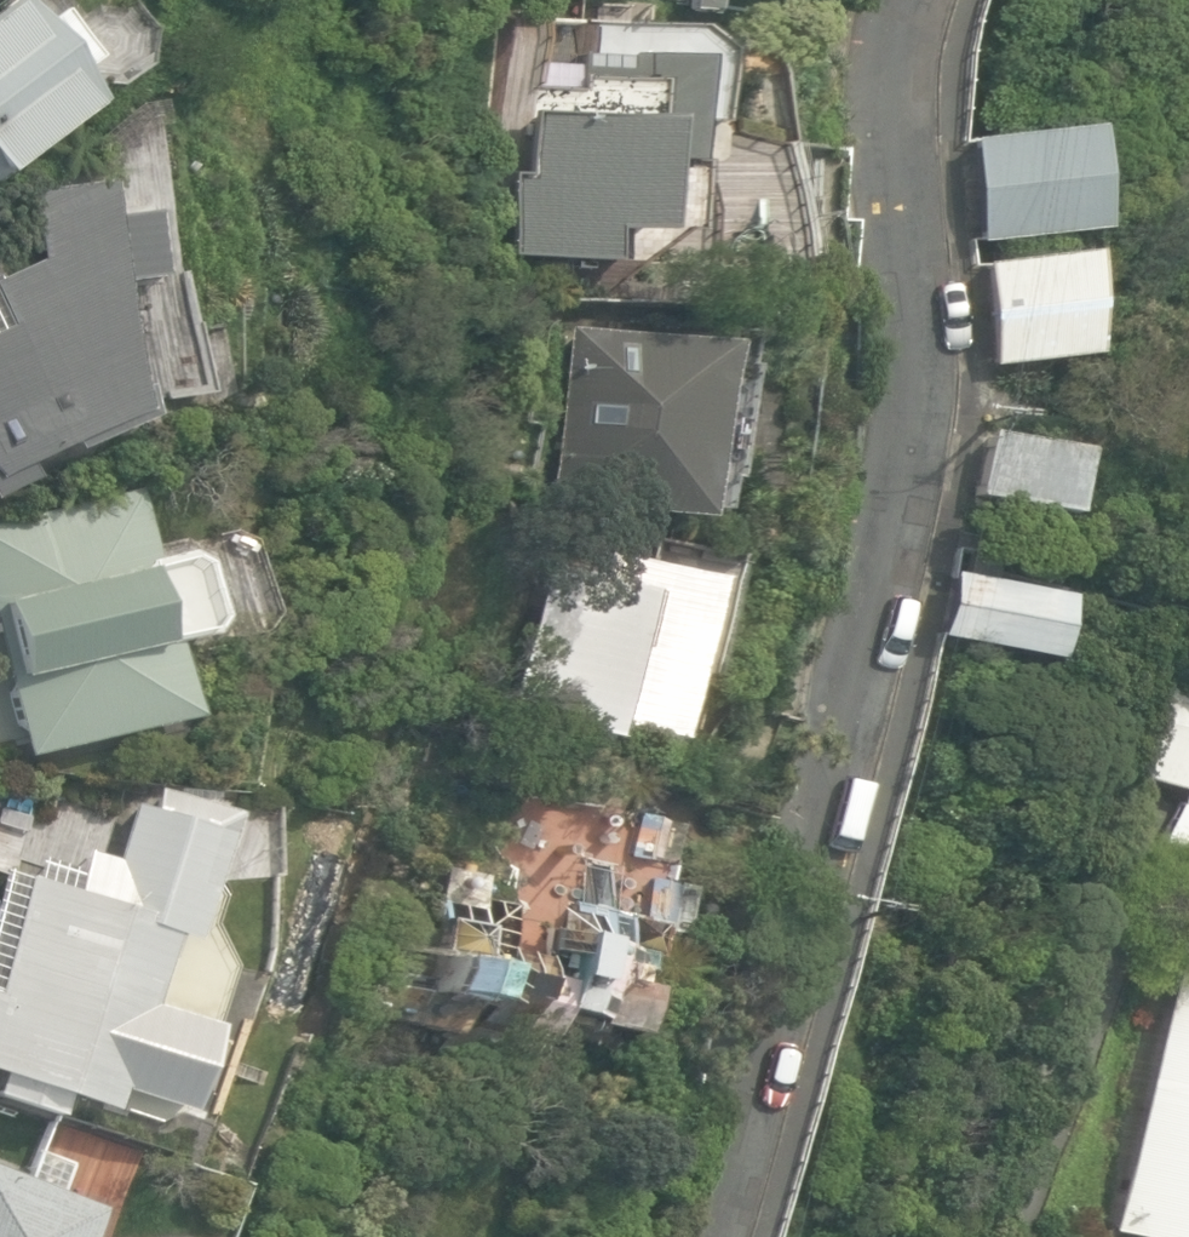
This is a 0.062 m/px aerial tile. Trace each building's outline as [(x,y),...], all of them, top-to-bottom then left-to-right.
[(94,104),(73,76),(95,59),(58,10),(39,24),(20,0),(0,0),(0,176),(94,104)] [(690,240),(690,273),(833,275),(826,152),(767,158),(764,148),(710,124),(718,54),(686,18),(530,16),(523,173),(504,173),(499,258),(603,261),(604,236),(690,240)] [(133,101),(86,142),(112,170),(127,158),(120,150),(144,128),(165,126),(159,98),(133,101)] [(966,136),(974,239),(1077,231),(1069,129),(966,136)] [(111,182),(28,192),(38,262),(0,277),(0,489),(28,475),(25,464),(70,444),(74,451),(142,419),(124,284),(168,277),(156,211),(115,218),(111,182)] [(979,261),(989,364),(1080,355),(1070,252),(979,261)] [(712,348),(566,331),(546,505),(692,521),(712,348)] [(973,494),(1061,514),(1075,450),(988,430),(973,494)] [(19,742),(188,700),(171,632),(205,624),(200,606),(209,604),(196,549),(183,553),(179,537),(153,543),(135,472),(66,489),(70,504),(14,518),(11,506),(0,509),(0,665),(19,742)] [(620,554),(580,720),(670,742),(686,674),(709,680),(738,563),(690,551),(686,570),(620,554)] [(942,631),(1043,656),(1059,593),(958,567),(942,631)] [(1188,790),(1188,674),(1140,659),(1108,766),(1188,790)] [(231,968),(222,933),(203,928),(218,878),(210,876),(224,831),(131,802),(114,857),(88,849),(75,888),(22,871),(8,917),(0,914),(0,1098),(54,1115),(61,1094),(153,1123),(187,1107),(231,968)] [(629,814),(618,859),(653,867),(663,821),(629,814)] [(556,905),(534,912),(516,986),(526,988),(519,1015),(608,1038),(619,994),(603,990),(607,973),(621,975),(646,878),(627,874),(614,918),(556,905)] [(1181,921),(1107,1231),(1134,1235),(1133,1236),(1188,1236),(1188,923),(1181,921)] [(435,922),(413,997),(466,1013),(469,1004),(499,1013),(511,973),(458,957),(465,931),(435,922)] [(96,1196),(52,1179),(63,1152),(29,1138),(18,1166),(0,1159),(0,1236),(80,1236),(96,1196)]
